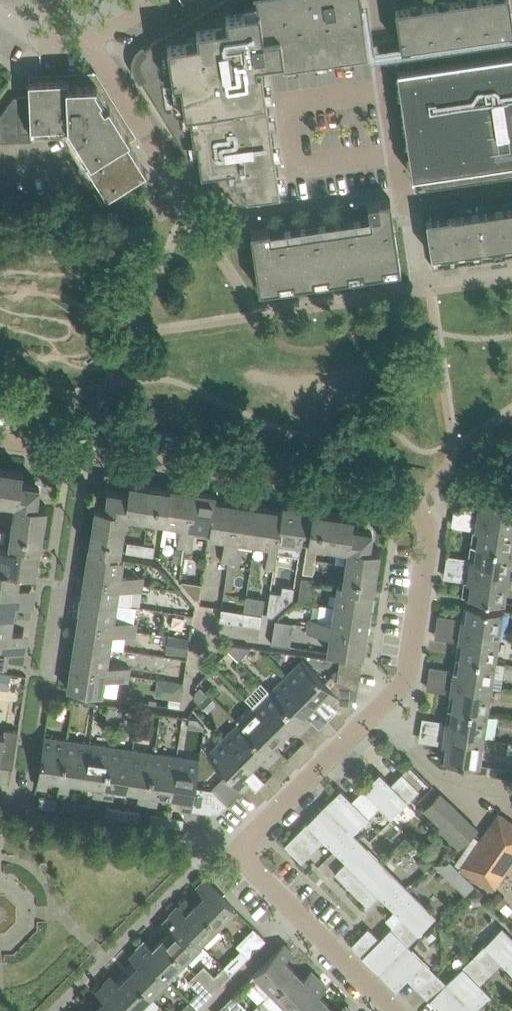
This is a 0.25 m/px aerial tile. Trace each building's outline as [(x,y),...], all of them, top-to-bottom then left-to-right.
[(239,201),(241,202),(243,202),(254,200),(253,194),(280,190),(262,64),(257,64),(256,59),(282,55),(282,56),(325,49),(327,57),(369,50),(362,0),(221,0),(145,46),(145,47),(142,49),(140,51),(138,54),(137,55),(137,57),(136,58),(136,60),(136,62),(136,63),(136,65),(136,66),(137,68),(137,70),(138,71),(143,80),(188,154),(189,155),(190,156),(191,157),(193,158),(196,158),(198,157),(200,156),(201,155),(204,151),(212,159),(210,161),(210,162),(209,164),(209,165),(208,167),(208,169),(208,170),(209,171),(209,173),(211,175),(212,177),(237,200),(238,200),(239,201)] [(396,6),(401,42),(511,26),(511,0),(435,0),(396,6)] [(401,42),(404,67),(397,68),(413,175),(424,173),(426,188),(511,175),(511,26),(401,42)] [(0,115),(0,123),(1,141),(33,139),(33,132),(51,132),(51,124),(69,123),(81,143),(74,147),(85,163),(88,161),(108,194),(147,169),(127,138),(131,135),(97,82),(69,83),(68,77),(29,79),(30,95),(15,95),(0,115)] [(251,230),(260,288),(281,285),(280,283),(279,283),(279,279),(293,277),(294,283),(315,280),(315,278),(314,278),(313,274),(328,272),(329,278),(350,275),(350,273),(349,273),(348,269),(362,267),(363,273),(401,268),(391,197),(353,203),(353,207),(356,224),(271,236),(270,227),(251,230)] [(503,226),(507,255),(511,255),(511,225),(503,226)] [(503,226),(479,229),(483,259),(490,258),(491,259),(507,257),(507,255),(503,226)] [(479,229),(455,233),(460,262),(467,261),(467,263),(484,261),(483,259),(479,229)] [(460,262),(455,233),(429,237),(434,267),(436,266),(443,265),(443,266),(460,264),(460,262)] [(16,501),(10,544),(40,549),(41,546),(47,504),(37,503),(40,483),(22,480),(24,471),(0,467),(0,498),(16,501)] [(96,504),(89,548),(120,553),(126,512),(166,518),(165,522),(168,522),(173,487),(130,481),(128,491),(113,488),(109,488),(108,492),(106,505),(96,504)] [(173,487),(168,522),(181,524),(180,530),(187,531),(193,491),(173,487)] [(180,530),(179,539),(189,540),(193,541),(195,526),(210,529),(210,528),(211,528),(215,500),(216,500),(217,494),(193,491),(187,531),(180,530)] [(479,506),(477,518),(511,523),(511,496),(481,492),(481,493),(485,493),(483,507),(479,506)] [(210,529),(209,535),(211,535),(225,537),(225,543),(231,544),(238,503),(216,500),(215,500),(211,528),(210,528),(210,529)] [(225,543),(223,551),(237,554),(239,539),(254,542),(260,507),(238,503),(231,544),(225,543)] [(283,510),(278,539),(279,539),(302,543),(302,539),(305,539),(310,508),(283,504),(282,510),(283,510)] [(260,507),(254,542),(269,544),(266,567),(275,568),(279,539),(278,539),(283,510),(282,510),(260,507)] [(310,508),(305,539),(308,539),(329,543),(334,512),(310,508)] [(334,512),(329,543),(348,546),(349,542),(352,525),(353,525),(354,515),(334,512)] [(477,544),(511,549),(511,523),(477,518),(476,529),(480,530),(477,544)] [(352,525),(349,542),(370,546),(372,532),(372,528),(369,527),(353,525),(352,525)] [(179,539),(178,547),(184,548),(192,549),(193,541),(189,540),(179,539)] [(128,541),(126,551),(154,555),(155,545),(128,541)] [(348,546),(347,556),(378,561),(380,547),(370,546),(349,542),(348,546)] [(20,573),(36,576),(39,552),(40,549),(10,544),(9,547),(0,546),(0,569),(1,569),(1,570),(20,573)] [(508,575),(511,551),(511,549),(477,544),(475,558),(471,558),(470,569),(508,575)] [(307,545),(306,552),(316,554),(317,547),(307,545)] [(89,548),(85,575),(126,581),(125,588),(133,589),(142,590),(144,576),(121,573),(124,557),(120,556),(120,553),(89,548)] [(223,551),(222,560),(236,562),(237,554),(223,551)] [(347,556),(345,570),(376,574),(378,561),(347,556)] [(305,558),(304,565),(314,567),(315,560),(305,558)] [(297,572),(299,560),(288,559),(287,570),(297,572)] [(304,565),(303,572),(313,573),(314,567),(304,565)] [(1,569),(0,569),(0,593),(27,597),(28,587),(18,586),(20,573),(1,570),(1,569)] [(504,601),(508,575),(470,569),(468,581),(472,581),(470,595),(466,594),(466,595),(504,601)] [(343,583),(343,584),(373,588),(376,574),(345,570),(343,583)] [(85,575),(82,597),(117,602),(131,605),(133,589),(125,588),(126,581),(85,575)] [(302,577),(299,600),(315,602),(314,579),(302,577)] [(338,582),(335,606),(370,611),(373,588),(343,584),(343,583),(338,582)] [(271,590),(267,614),(273,615),(288,601),(293,597),(295,586),(283,584),(282,592),(271,590)] [(13,618),(15,605),(25,606),(27,597),(0,593),(0,616),(13,618)] [(246,594),(243,610),(262,613),(265,597),(246,594)] [(82,597),(78,620),(119,626),(118,633),(135,635),(138,622),(135,621),(137,605),(131,605),(117,602),(82,597)] [(240,609),(242,599),(230,597),(228,607),(240,609)] [(462,618),(460,629),(499,635),(503,609),(464,603),(464,604),(468,605),(466,619),(462,618)] [(327,620),(326,627),(367,633),(370,611),(335,606),(333,621),(327,620)] [(238,610),(236,622),(261,626),(263,613),(238,610)] [(0,616),(0,639),(20,642),(21,632),(11,631),(13,618),(0,616)] [(309,624),(308,632),(316,633),(318,619),(312,618),(310,618),(309,624)] [(318,619),(316,633),(331,635),(328,651),(363,656),(367,633),(326,627),(327,620),(318,619)] [(78,620),(75,642),(110,648),(112,632),(118,633),(119,626),(78,620)] [(291,622),(290,629),(308,632),(309,625),(291,622)] [(459,641),(463,641),(461,655),(495,661),(499,635),(460,629),(459,641)] [(6,663),(9,650),(18,651),(20,642),(0,639),(0,662),(6,663)] [(75,642),(72,665),(130,674),(131,667),(125,666),(108,663),(110,648),(75,642)] [(169,656),(152,654),(150,670),(167,673),(169,656)] [(454,669),(453,681),(491,687),(495,661),(461,655),(458,670),(454,669)] [(303,658),(286,675),(315,703),(328,717),(336,710),(338,708),(331,701),(338,694),(354,696),(357,697),(359,684),(337,679),(332,674),(325,681),(303,658)] [(340,660),(339,670),(361,674),(362,663),(340,660)] [(72,665),(68,688),(103,693),(106,677),(129,681),(130,674),(72,665)] [(339,670),(337,679),(359,684),(361,674),(339,670)] [(9,688),(11,673),(0,671),(0,687),(9,688)] [(286,675),(270,691),(306,726),(312,719),(319,726),(321,724),(331,734),(338,727),(328,717),(315,703),(286,675)] [(487,712),(491,687),(453,681),(449,707),(452,708),(453,707),(487,712)] [(270,691),(255,707),(283,734),(292,726),(299,733),(306,726),(270,691)] [(252,704),(236,720),(239,722),(274,757),(281,750),(275,743),(283,734),(255,707),(252,704)] [(108,705),(106,718),(114,719),(116,707),(108,705)] [(446,721),(445,732),(484,737),(487,712),(453,707),(452,708),(450,721),(446,721)] [(336,710),(328,717),(338,727),(346,719),(336,710)] [(239,722),(223,738),(252,766),(260,757),(267,764),(274,757),(239,722)] [(0,765),(13,767),(19,730),(5,728),(4,733),(0,732),(0,767),(0,765)] [(480,764),(484,737),(445,732),(443,743),(447,744),(445,758),(441,757),(441,758),(480,764)] [(45,735),(37,784),(48,786),(49,776),(61,778),(67,739),(45,735)] [(223,738),(207,755),(226,774),(242,789),(250,782),(257,788),(258,787),(266,780),(252,766),(223,738)] [(61,778),(59,788),(70,789),(71,780),(83,782),(90,743),(67,739),(61,778)] [(304,741),(297,748),(307,758),(314,751),(304,741)] [(90,743),(83,782),(95,783),(94,793),(104,794),(111,746),(90,743)] [(111,746),(104,794),(114,796),(114,792),(126,794),(127,788),(134,750),(111,746)] [(297,748),(290,756),(299,766),(307,758),(297,748)] [(134,750),(127,788),(139,790),(138,800),(148,801),(155,753),(134,750)] [(155,753),(148,801),(158,803),(159,793),(171,795),(178,757),(155,753)] [(178,757),(171,795),(183,797),(182,806),(202,809),(205,788),(195,787),(199,760),(178,757)] [(408,978),(430,1000),(448,982),(409,943),(437,916),(353,833),(380,806),(391,818),(420,789),(403,772),(391,783),(380,772),(352,799),(341,788),(285,844),(302,862),(324,839),(346,861),(335,872),(369,906),(380,894),(402,916),(380,938),(369,927),(352,944),(396,989),(408,978)] [(273,773),(266,780),(275,790),(283,782),(273,773)] [(226,774),(219,781),(235,797),(242,789),(226,774)] [(266,780),(258,787),(268,797),(275,790),(266,780)] [(219,781),(211,789),(227,804),(235,797),(219,781)] [(205,788),(202,809),(219,812),(227,804),(211,789),(205,788)] [(441,792),(424,809),(433,818),(449,800),(441,792)] [(41,796),(39,805),(56,807),(57,799),(41,796)] [(63,800),(62,808),(79,811),(80,802),(63,800)] [(433,818),(441,826),(458,809),(449,800),(433,818)] [(80,802),(79,811),(95,813),(96,805),(80,802)] [(107,806),(106,815),(123,818),(124,809),(107,806)] [(124,809),(123,818),(139,820),(140,811),(124,809)] [(438,828),(448,838),(468,818),(458,809),(441,826),(438,828)] [(499,810),(461,865),(495,888),(511,863),(511,819),(499,810)] [(152,813),(150,822),(167,824),(168,816),(152,813)] [(168,816),(167,824),(183,827),(185,818),(168,816)] [(448,838),(459,848),(478,828),(468,818),(448,838)] [(391,819),(385,825),(392,832),(398,826),(391,819)] [(206,895),(196,904),(217,925),(221,922),(235,907),(205,878),(198,886),(206,895)] [(200,941),(217,925),(196,904),(187,914),(178,905),(171,913),(171,914),(172,914),(201,942),(200,941)] [(163,939),(184,959),(201,942),(172,914),(171,914),(164,921),(172,929),(163,939)] [(237,944),(241,949),(249,956),(266,939),(254,927),(237,944)] [(502,927),(463,966),(480,983),(502,961),(511,971),(511,937),(502,927)] [(167,976),(184,959),(163,939),(153,948),(145,940),(137,948),(138,949),(139,948),(167,976)] [(250,979),(268,997),(273,991),(273,990),(294,969),(284,959),(293,951),(285,943),(250,979)] [(167,976),(139,948),(138,949),(131,956),(139,964),(130,974),(151,995),(168,977),(167,976)] [(224,966),(232,973),(249,956),(241,949),(224,966)] [(204,964),(196,971),(215,990),(232,973),(224,966),(215,975),(212,972),(204,964)] [(448,982),(430,1000),(441,1010),(440,1010),(475,1010),(492,994),(480,983),(463,966),(448,982)] [(294,969),(273,990),(273,991),(290,1007),(319,978),(312,970),(304,979),(294,969)] [(196,988),(199,991),(190,1000),(198,1007),(215,990),(196,971),(187,980),(196,988)] [(105,983),(133,1010),(134,1010),(151,995),(130,974),(120,983),(112,975),(104,983),(105,984),(105,983)] [(290,1007),(294,1010),(320,1010),(328,1003),(318,993),(327,985),(319,978),(290,1007)] [(105,983),(105,984),(98,991),(106,999),(96,1008),(99,1010),(133,1010),(105,983)] [(179,1010),(194,1010),(198,1007),(190,1000),(179,1010)]
